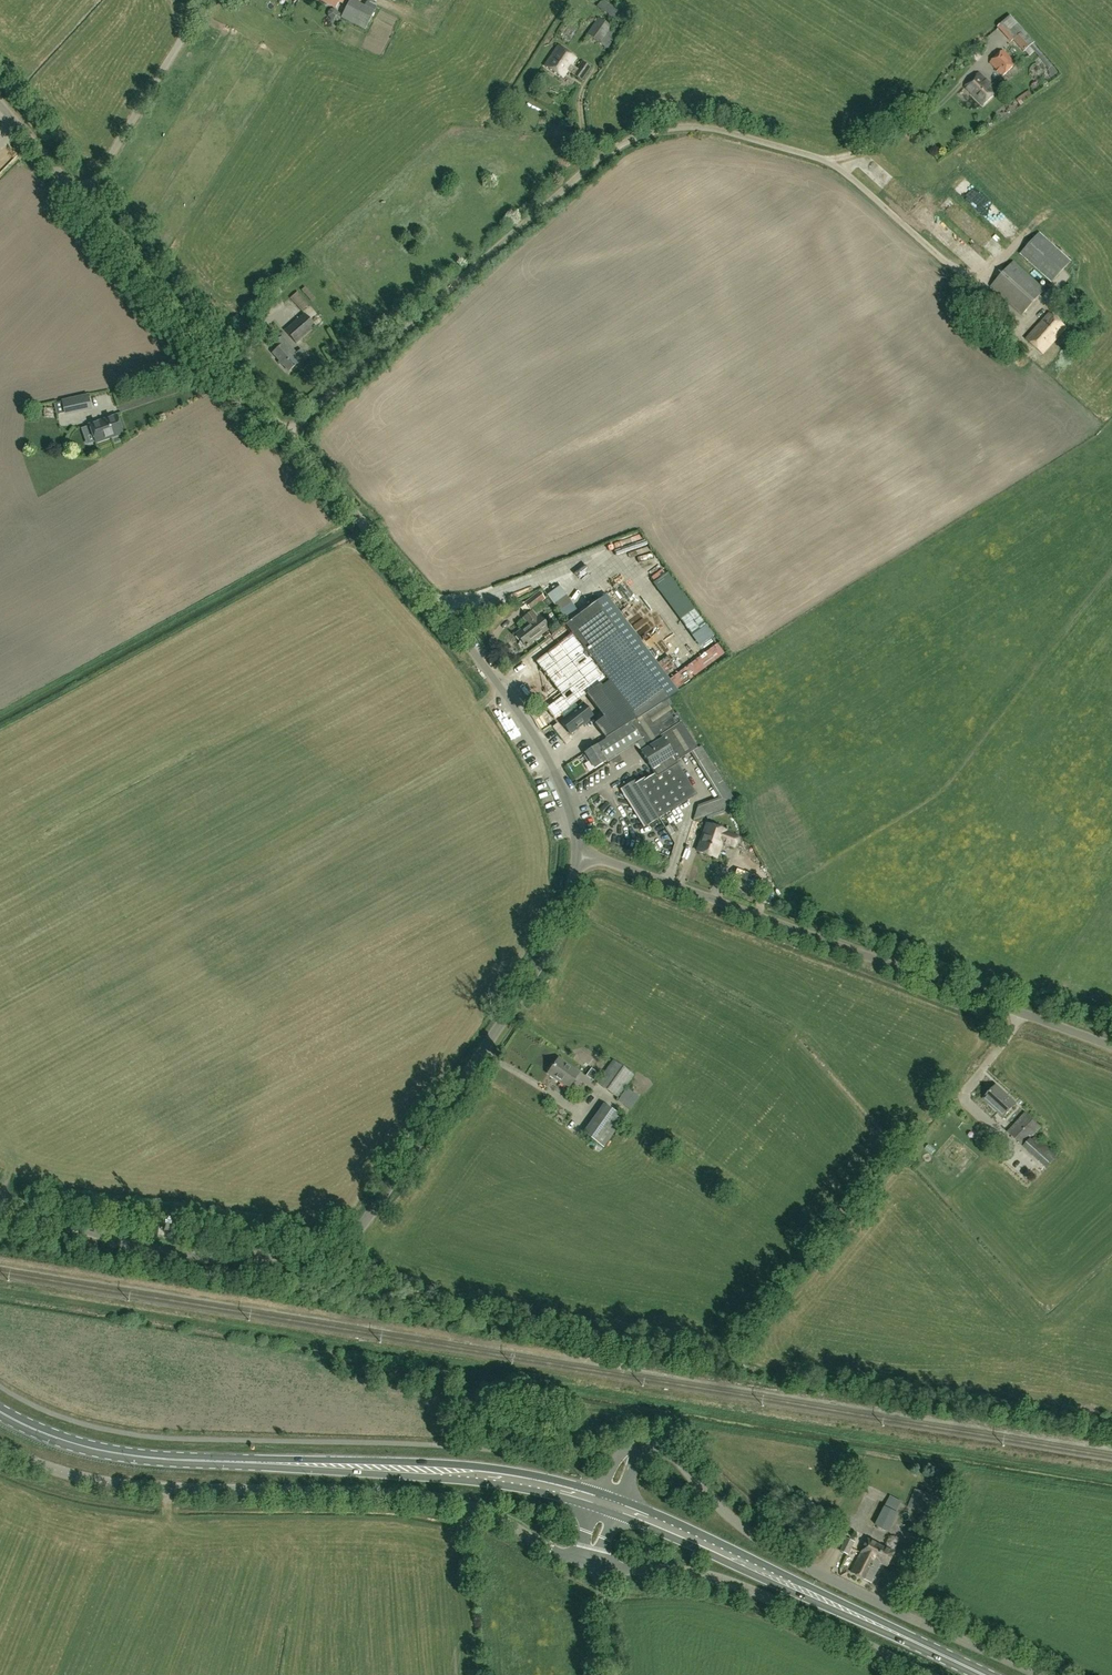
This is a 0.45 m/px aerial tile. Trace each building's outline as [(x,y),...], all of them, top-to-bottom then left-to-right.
[(337,8),(341,0),(321,0),(337,8)] [(341,18),(366,30),(375,13),(350,0),(341,18)] [(1035,42),(1025,31),(1011,16),(999,27),(1012,42),(1014,41),(1024,52),(1035,42)] [(598,18),(587,35),(609,49),(615,40),(606,35),(611,27),(598,18)] [(558,45),(545,66),(563,78),(568,71),(582,79),(590,66),(583,61),(578,69),(572,65),(576,57),(558,45)] [(1003,50),(990,62),(1003,76),(1016,63),(1003,50)] [(999,90),(980,72),(966,86),(985,104),(999,90)] [(9,152),(8,144),(0,145),(0,153),(9,152)] [(977,205),(1010,236),(1019,226),(986,196),(977,205)] [(954,199),(946,208),(961,220),(968,211),(954,199)] [(1040,232),(1020,254),(1052,283),(1072,261),(1040,232)] [(1014,261),(991,287),(1022,315),(1045,290),(1014,261)] [(1050,312),(1026,339),(1043,354),(1067,327),(1050,312)] [(297,343),(316,326),(304,313),(285,330),(297,343)] [(293,354),(295,352),(282,337),(274,344),(278,349),(273,353),(289,371),(300,362),(293,354)] [(91,407),(88,396),(75,399),(78,409),(91,407)] [(50,416),(62,415),(62,407),(50,407),(50,416)] [(123,433),(117,416),(90,425),(96,442),(123,433)] [(539,592),(525,602),(531,610),(544,600),(539,592)] [(678,692),(672,684),(673,683),(605,595),(590,607),(622,649),(599,666),(578,637),(561,649),(558,645),(536,661),(562,695),(546,708),(555,719),(563,712),(575,704),(587,695),(605,720),(597,726),(607,739),(608,738),(630,724),(666,700),(678,692)] [(529,624),(516,633),(525,646),(549,628),(536,609),(524,617),(529,624)] [(553,633),(538,644),(545,653),(560,643),(553,633)] [(530,675),(534,670),(524,661),(520,667),(530,675)] [(686,730),(666,700),(630,724),(608,738),(618,754),(635,744),(654,772),(682,755),(684,758),(698,748),(686,730)] [(577,706),(575,704),(563,712),(566,716),(561,721),(570,733),(583,723),(584,724),(594,717),(583,702),(577,706)] [(608,738),(607,739),(585,753),(595,769),(611,759),(614,763),(616,763),(620,761),(620,760),(617,755),(618,754),(608,738)] [(677,762),(684,758),(682,755),(654,772),(656,775),(638,783),(635,780),(622,788),(645,825),(696,794),(677,762)] [(707,824),(698,851),(716,858),(722,842),(735,846),(738,836),(726,832),(726,831),(707,824)] [(579,1071),(559,1058),(554,1065),(552,1064),(547,1070),(549,1071),(548,1073),(568,1087),(579,1071)] [(617,1097),(634,1074),(613,1059),(597,1082),(617,1097)] [(984,1098),(1004,1116),(1016,1103),(996,1085),(984,1098)] [(639,1096),(627,1088),(618,1100),(631,1109),(639,1096)] [(606,1105),(585,1134),(603,1147),(624,1118),(606,1105)] [(1044,1127),(1029,1112),(1010,1130),(1025,1146),(1044,1127)] [(929,1514),(934,1497),(915,1490),(909,1507),(929,1514)] [(892,1498),(890,1503),(901,1508),(903,1502),(892,1498)] [(889,1531),(899,1513),(885,1506),(876,1524),(889,1531)] [(846,1538),(840,1550),(849,1554),(854,1542),(846,1538)] [(868,1538),(863,1548),(876,1554),(874,1558),(884,1563),(888,1566),(895,1552),(868,1538)] [(882,1562),(884,1563),(874,1558),(876,1554),(863,1548),(852,1572),(872,1582),(882,1562)]
